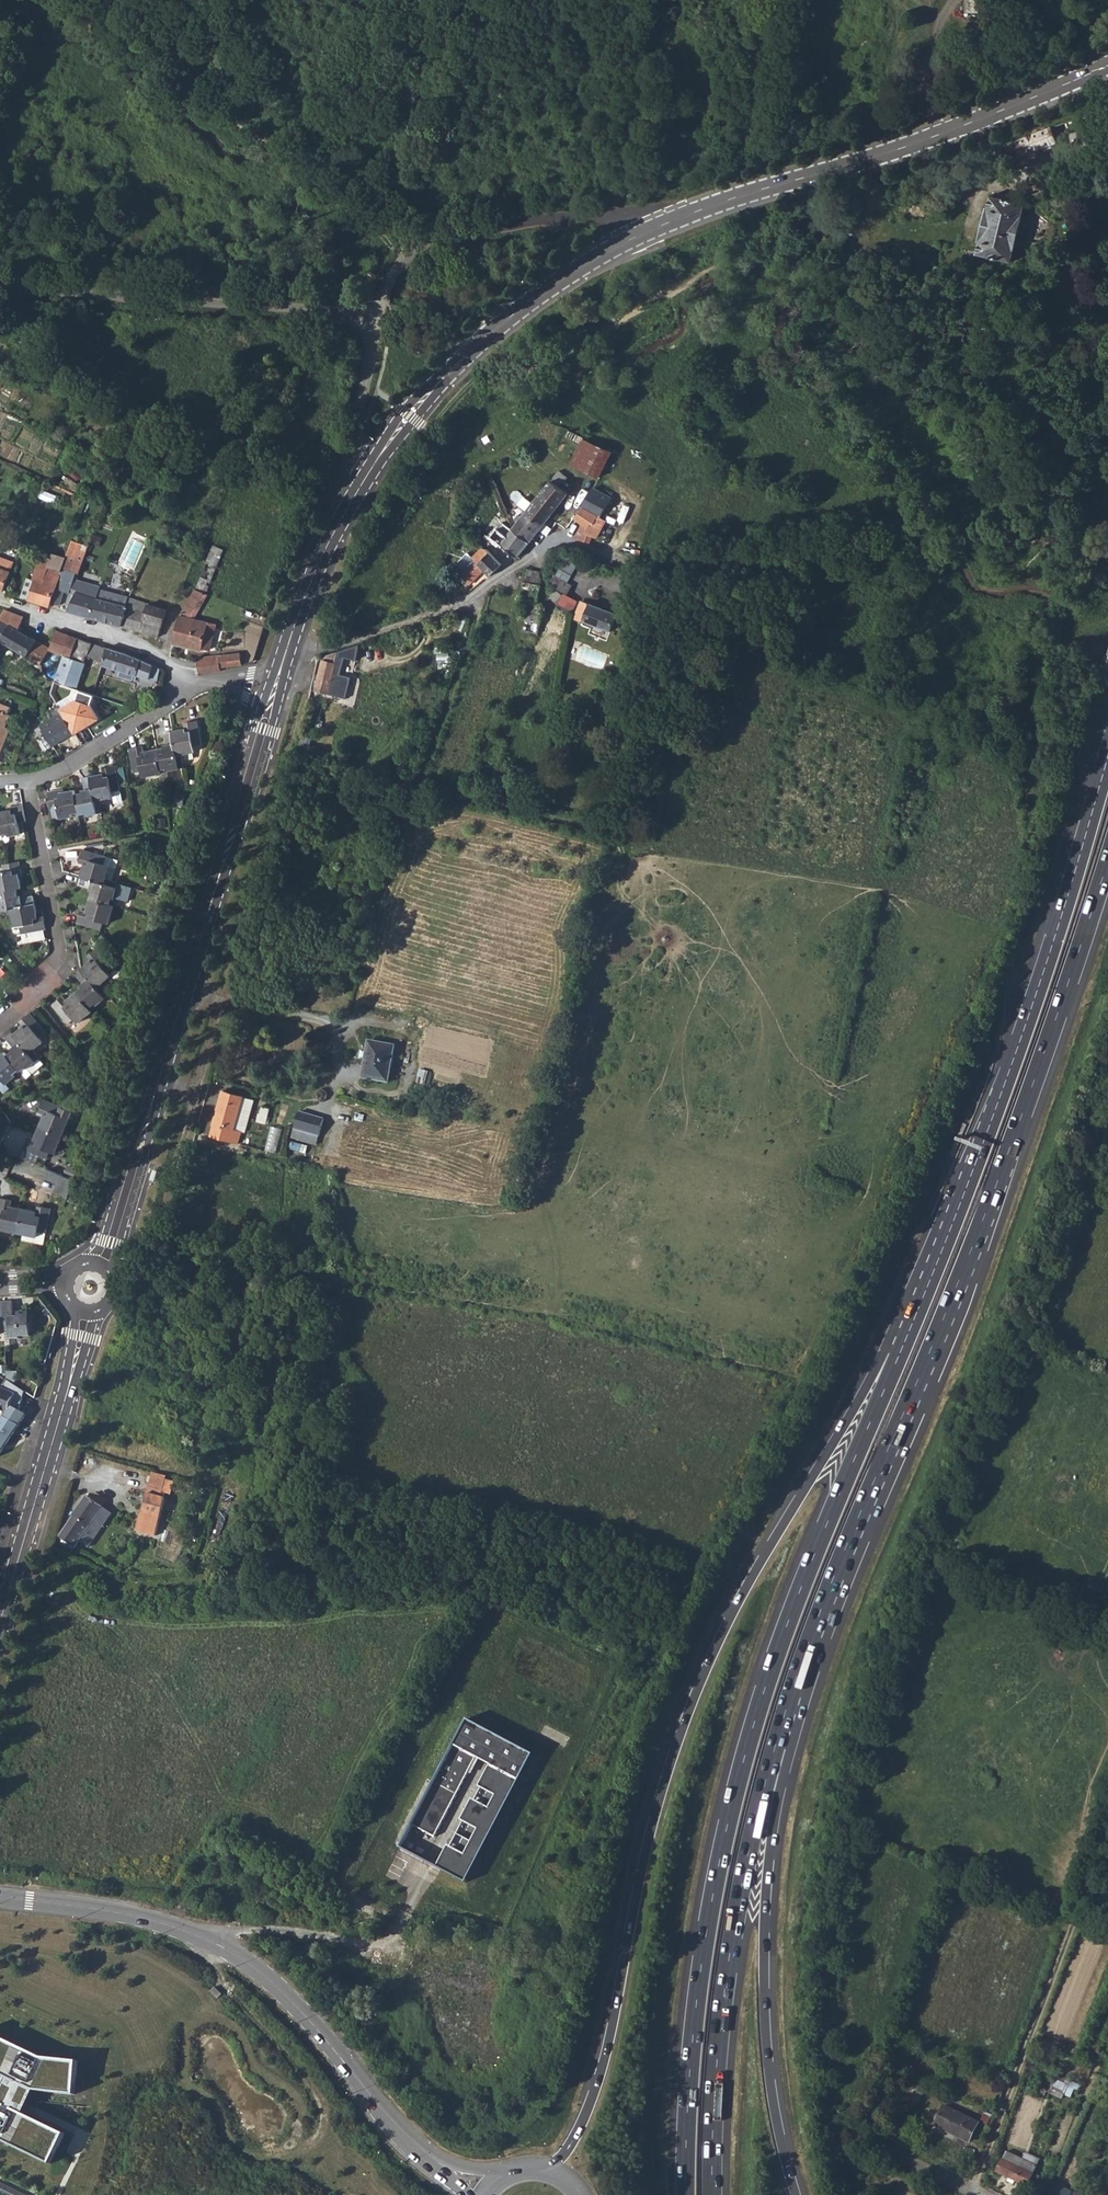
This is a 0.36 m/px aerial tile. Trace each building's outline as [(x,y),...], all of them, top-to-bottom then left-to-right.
[(1057,144),(1051,128),(1001,148),(1008,164),(1057,144)] [(990,199),(977,256),(1011,263),(1013,257),(1024,207),(990,199)] [(572,467),(584,440),(572,433),(559,460),(570,465),(565,475),(568,477),(561,488),(569,495),(583,500),(596,482),(600,482),(601,479),(572,467)] [(613,454),(584,440),(572,467),(601,479),(613,454)] [(565,475),(560,471),(528,510),(513,531),(530,545),(569,495),(561,488),(568,477),(565,475)] [(581,529),(576,536),(574,539),(583,544),(587,536),(597,539),(602,528),(593,523),(597,517),(602,519),(611,499),(595,490),(583,508),(575,518),(587,528),(586,531),(581,529)] [(530,545),(513,531),(501,547),(513,555),(518,560),(530,545)] [(115,537),(109,553),(118,556),(123,540),(115,537)] [(36,580),(30,599),(51,606),(52,602),(64,573),(66,568),(77,571),(79,572),(87,550),(71,545),(67,556),(54,552),(51,563),(41,560),(33,579),(36,580)] [(213,545),(196,587),(195,589),(204,592),(205,591),(207,590),(223,548),(213,545)] [(462,579),(469,586),(484,572),(489,577),(501,566),(486,552),(482,550),(472,560),(477,564),(462,579)] [(11,570),(15,560),(0,554),(0,566),(11,570)] [(0,566),(0,588),(4,589),(11,570),(0,566)] [(523,584),(540,586),(540,573),(526,570),(523,584)] [(64,573),(52,602),(61,603),(66,590),(75,593),(68,610),(91,617),(101,588),(101,585),(98,584),(75,579),(76,576),(75,576),(64,573)] [(339,576),(337,576),(333,587),(338,589),(342,578),(339,576)] [(438,576),(434,587),(438,592),(446,584),(438,576)] [(556,577),(550,586),(565,596),(571,585),(556,577)] [(24,597),(30,599),(36,580),(33,579),(31,578),(24,597)] [(550,600),(560,607),(565,596),(550,586),(546,592),(552,596),(550,600)] [(130,596),(101,588),(91,617),(102,620),(121,625),(130,596)] [(190,617),(204,592),(195,589),(181,614),(171,643),(201,651),(204,647),(211,648),(218,625),(190,617)] [(149,604),(130,597),(121,625),(141,631),(149,604)] [(617,616),(583,603),(580,610),(588,613),(585,621),(610,632),(617,616)] [(141,631),(158,636),(167,610),(149,604),(141,631)] [(44,655),(48,646),(17,629),(23,616),(5,610),(1,619),(0,619),(0,642),(39,664),(44,655)] [(522,621),(540,625),(541,618),(524,615),(522,621)] [(78,637),(57,628),(48,646),(65,656),(71,657),(78,637)] [(71,657),(65,656),(55,682),(76,689),(88,657),(102,660),(101,663),(120,670),(119,674),(134,680),(136,675),(149,679),(152,669),(153,665),(109,647),(78,637),(71,657)] [(328,662),(324,661),(316,692),(336,696),(346,659),(356,661),(360,646),(330,656),(328,662)] [(198,658),(200,673),(221,670),(221,667),(243,664),(241,654),(198,658)] [(385,673),(405,660),(401,654),(381,667),(385,673)] [(41,725),(53,746),(61,742),(60,741),(66,737),(67,738),(84,729),(82,725),(86,723),(87,727),(100,719),(92,707),(96,696),(81,691),(78,700),(61,710),(58,705),(50,710),(54,718),(41,725)] [(5,727),(3,726),(8,714),(6,713),(8,706),(0,703),(0,738),(5,727)] [(186,728),(172,731),(178,756),(182,755),(196,752),(195,746),(203,745),(198,720),(185,723),(186,728)] [(174,770),(185,768),(182,755),(178,756),(172,731),(166,733),(168,747),(158,749),(162,774),(164,782),(176,779),(174,770)] [(162,774),(158,749),(144,752),(143,747),(130,749),(135,773),(143,772),(145,778),(162,774)] [(307,750),(299,748),(296,756),(304,758),(307,750)] [(307,750),(304,758),(319,763),(321,755),(307,750)] [(104,774),(91,777),(96,801),(100,800),(115,797),(114,792),(121,790),(116,766),(104,769),(104,774)] [(87,815),(103,813),(100,800),(96,801),(91,777),(84,778),(86,792),(75,794),(78,812),(79,814),(87,813),(87,815)] [(60,789),(48,792),(51,809),(53,820),(73,816),(72,813),(78,812),(75,794),(74,789),(61,792),(60,789)] [(123,802),(121,790),(114,792),(115,797),(116,803),(123,802)] [(26,822),(23,804),(11,807),(11,810),(0,812),(0,825),(2,835),(8,834),(9,837),(21,834),(19,823),(26,822)] [(86,863),(82,876),(105,883),(107,879),(111,865),(106,864),(108,856),(84,850),(80,862),(86,863)] [(118,859),(108,856),(106,864),(111,865),(107,879),(111,880),(118,859)] [(18,887),(21,887),(18,873),(21,873),(19,861),(7,863),(3,864),(3,871),(0,872),(0,891),(18,887)] [(115,898),(120,883),(107,879),(105,883),(82,876),(80,884),(94,888),(91,898),(111,904),(113,898),(115,898)] [(11,913),(10,908),(36,903),(34,895),(20,898),(18,887),(0,891),(0,915),(11,913)] [(110,923),(115,905),(111,904),(91,898),(87,910),(82,909),(78,923),(102,929),(105,922),(110,923)] [(21,933),(46,928),(43,915),(39,916),(36,903),(10,908),(11,913),(14,927),(20,926),(21,933)] [(91,960),(81,968),(97,987),(101,984),(112,975),(108,971),(114,966),(98,947),(88,956),(91,960)] [(97,1004),(109,994),(101,984),(97,987),(81,968),(75,973),(81,981),(85,985),(77,992),(91,1008),(96,1003),(97,1004)] [(79,1024),(93,1011),(91,1008),(77,992),(67,1000),(63,996),(52,1005),(69,1024),(75,1019),(79,1024)] [(46,1031),(29,1012),(19,1020),(23,1025),(13,1033),(29,1053),(33,1049),(44,1040),(40,1036),(46,1031)] [(14,1048),(7,1055),(19,1070),(20,1071),(26,1066),(28,1068),(40,1058),(33,1049),(29,1053),(13,1033),(11,1031),(4,1037),(14,1048)] [(369,1042),(363,1078),(388,1083),(395,1047),(369,1042)] [(19,1070),(7,1055),(4,1052),(0,1056),(0,1076),(7,1084),(15,1076),(14,1074),(19,1070)] [(20,1071),(26,1078),(44,1063),(40,1058),(28,1068),(26,1066),(20,1071)] [(254,1102),(223,1093),(210,1137),(239,1146),(242,1133),(245,1134),(254,1102)] [(44,1115),(39,1126),(62,1135),(72,1111),(44,1099),(39,1112),(44,1115)] [(298,1116),(292,1132),(319,1140),(324,1123),(298,1116)] [(55,1153),(62,1135),(39,1126),(34,1139),(29,1137),(24,1149),(47,1158),(50,1151),(55,1153)] [(267,1149),(277,1150),(281,1127),(272,1126),(267,1149)] [(44,1176),(57,1182),(60,1174),(47,1169),(44,1176)] [(157,1172),(152,1170),(149,1180),(154,1182),(157,1172)] [(57,1182),(71,1188),(73,1179),(60,1174),(57,1182)] [(54,1191),(68,1197),(71,1188),(57,1182),(54,1191)] [(19,1232),(24,1208),(10,1206),(12,1199),(0,1197),(0,1222),(2,1223),(1,1228),(19,1232)] [(38,1231),(46,1232),(51,1208),(38,1205),(36,1211),(24,1208),(19,1232),(23,1233),(37,1236),(38,1231)] [(22,1239),(43,1243),(46,1232),(38,1231),(37,1236),(23,1233),(22,1239)] [(13,1302),(3,1302),(5,1331),(10,1331),(10,1339),(20,1338),(20,1337),(31,1336),(30,1312),(18,1312),(18,1317),(13,1317),(13,1302)] [(0,1425),(0,1456),(28,1413),(20,1410),(26,1391),(7,1379),(2,1388),(0,1387),(0,1413),(2,1414),(3,1411),(8,1413),(0,1425)] [(169,1478),(154,1474),(143,1512),(162,1518),(167,1499),(163,1498),(169,1478)] [(74,1519),(60,1538),(75,1547),(79,1542),(88,1548),(104,1524),(97,1519),(103,1509),(85,1498),(72,1518),(74,1519)] [(491,1762),(519,1777),(533,1752),(467,1717),(453,1743),(480,1757),(491,1762)] [(472,1773),(480,1757),(453,1743),(411,1823),(435,1835),(468,1771),(472,1773)] [(447,1842),(436,1863),(466,1879),(519,1777),(491,1762),(479,1784),(496,1793),(489,1805),(473,1797),(462,1817),(479,1826),(465,1852),(447,1842)] [(488,1972),(477,1971),(476,1980),(487,1982),(488,1972)] [(50,2164),(64,2133),(23,2113),(35,2090),(75,2095),(79,2061),(43,2057),(0,2036),(0,2074),(6,2077),(0,2091),(0,2139),(50,2164)] [(1056,2076),(1053,2092),(1073,2096),(1077,2081),(1056,2076)] [(925,2093),(911,2088),(905,2100),(920,2106),(925,2093)] [(944,2107),(935,2126),(968,2143),(978,2123),(944,2107)] [(985,2112),(981,2122),(987,2126),(992,2115),(985,2112)] [(1022,2160),(1007,2153),(998,2172),(1028,2186),(1037,2167),(1022,2160)] [(1040,2160),(1025,2153),(1022,2160),(1037,2167),(1040,2160)] [(1032,2189),(1045,2194),(1049,2182),(1037,2176),(1032,2189)]
